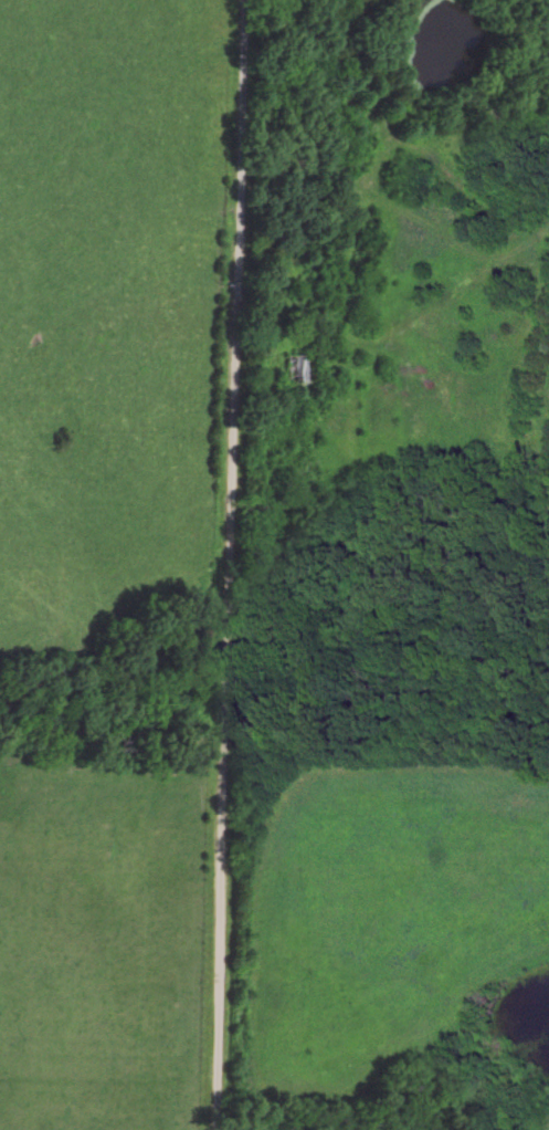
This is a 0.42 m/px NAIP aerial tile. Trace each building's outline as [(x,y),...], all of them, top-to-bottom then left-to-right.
[(312,383),(312,356),(286,356),(286,383),(312,383)]
